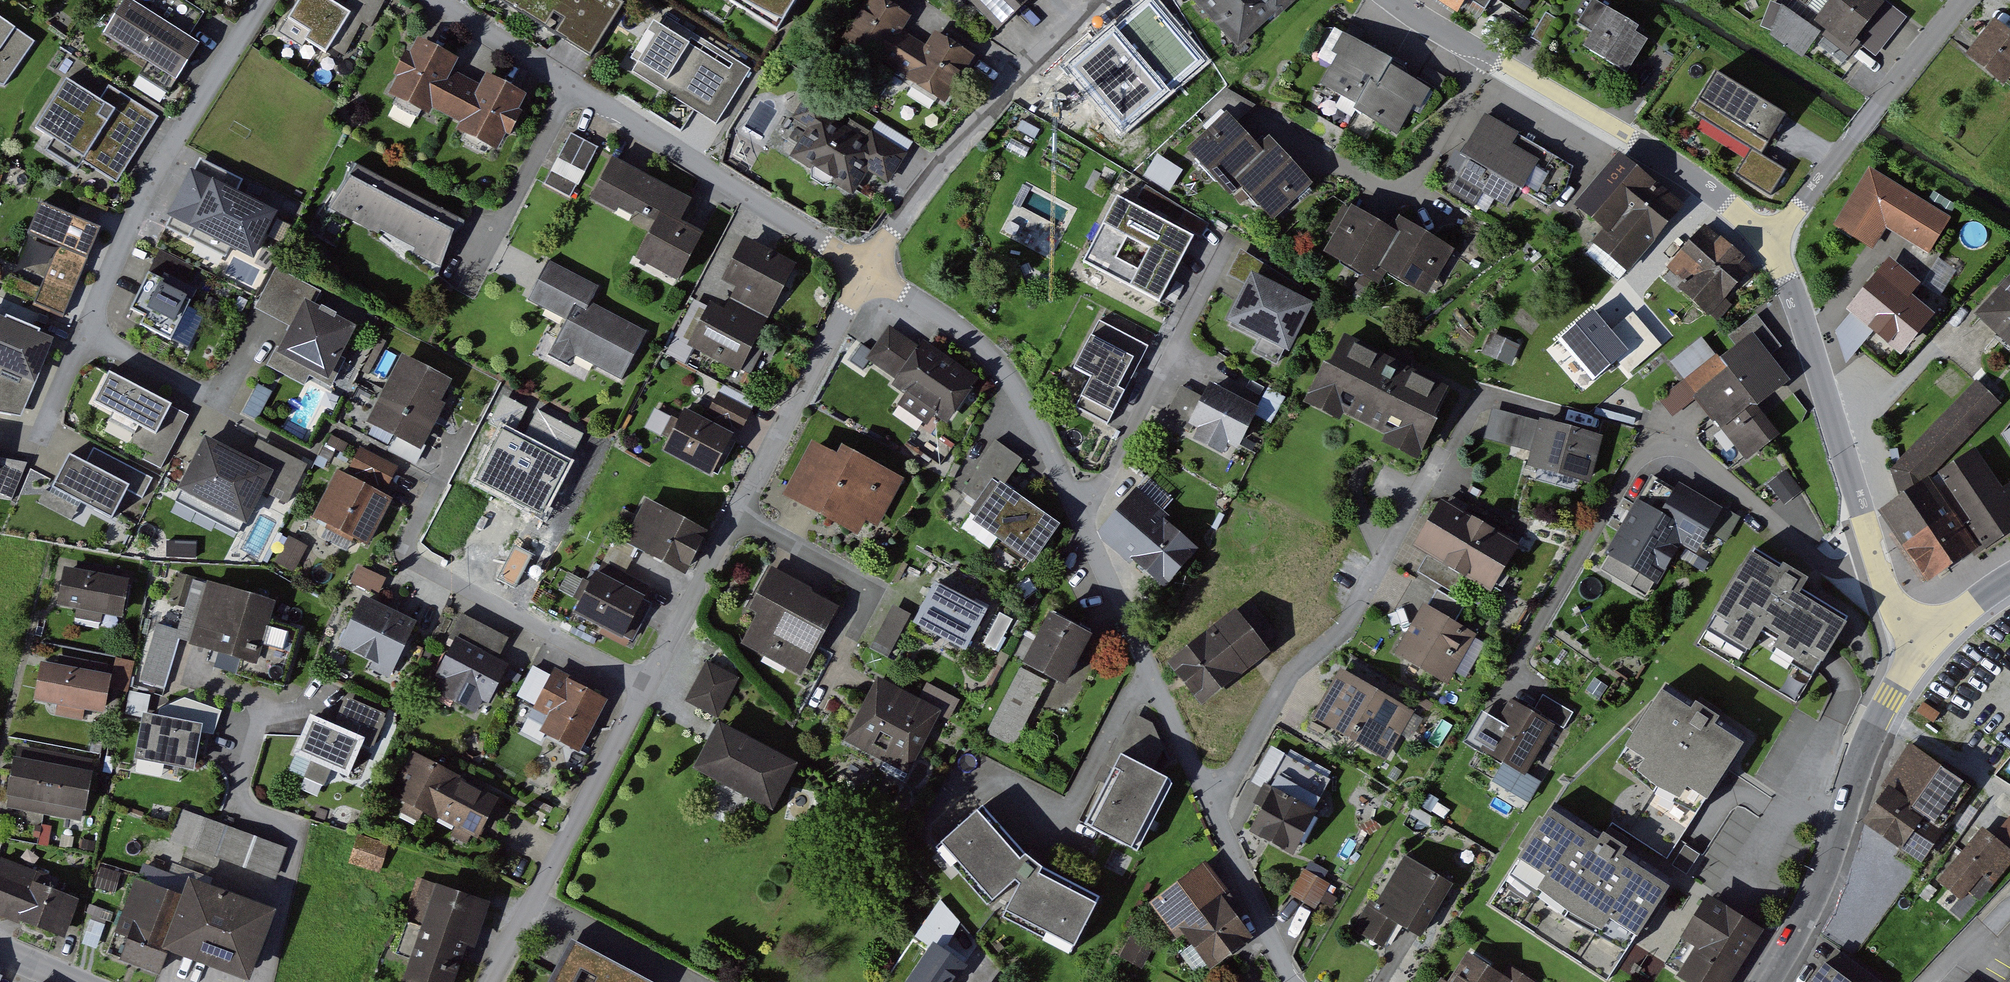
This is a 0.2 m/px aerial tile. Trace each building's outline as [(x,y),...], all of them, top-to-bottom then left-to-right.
[(110,33),(155,61),(147,73),(176,91),(208,40),(194,32),(206,12),(187,0),(130,0),(110,33)] [(283,38),(304,49),(314,33),(350,53),(367,22),(370,17),(351,6),(339,0),(305,0),(283,38)] [(351,6),(370,17),(367,22),(379,29),(395,1),(393,0),(354,0),(351,6)] [(622,0),(504,0),(593,55),(625,2),(622,0)] [(787,30),(806,0),(738,0),(787,30)] [(906,29),(915,15),(892,0),(872,0),(849,36),(886,60),(889,54),(903,63),(919,38),(906,29)] [(989,10),(1005,27),(1036,0),(974,0),(989,10)] [(1125,26),(1190,97),(1220,70),(1157,0),(1154,0),(1125,26)] [(1304,0),(1199,0),(1243,52),(1304,0)] [(1481,18),(1492,0),(1451,0),(1481,18)] [(1596,26),(1586,42),(1628,70),(1654,31),(1607,0),(1594,0),(1583,17),(1596,26)] [(1810,5),(1798,0),(1786,0),(1770,38),(1806,53),(1829,0),(1812,0),(1810,5)] [(1888,0),(1843,0),(1825,21),(1859,51),(1896,8),(1888,0)] [(1566,17),(1553,10),(1538,36),(1551,43),(1566,17)] [(11,84),(41,39),(0,11),(0,80),(11,84)] [(643,63),(636,73),(720,124),(754,69),(670,18),(665,25),(657,21),(635,58),(643,63)] [(2007,18),(1978,54),(2009,80),(2009,21),(2007,18)] [(1190,97),(1125,26),(1063,82),(1127,153),(1190,97)] [(932,46),(919,38),(903,63),(916,72),(913,77),(950,101),(979,56),(942,32),(932,46)] [(1389,59),(1348,34),(1318,84),(1358,108),(1389,59)] [(453,113),(471,76),(459,70),(466,56),(426,35),(397,91),(437,111),(440,106),(453,113)] [(1428,83),(1389,59),(1358,108),(1397,132),(1428,83)] [(487,84),(471,76),(453,113),(469,121),(466,127),(506,147),(534,93),(493,72),(487,84)] [(1785,114),(1718,73),(1692,115),(1747,150),(1758,157),(1785,114)] [(72,77),(41,128),(59,139),(53,150),(82,168),(87,160),(122,181),(164,114),(115,84),(106,98),(72,77)] [(886,155),(841,124),(846,117),(814,95),(800,116),(813,125),(794,153),(858,196),(886,155)] [(1224,109),(1186,147),(1224,187),(1234,177),(1263,150),(1224,109)] [(1478,205),(1487,190),(1510,203),(1521,185),(1553,203),(1575,165),(1520,133),(1522,130),(1490,111),(1466,152),(1471,155),(1451,190),(1478,205)] [(605,145),(578,131),(551,183),(578,197),(605,145)] [(1263,150),(1234,177),(1273,218),(1312,181),(1273,140),(1263,150)] [(1758,157),(1747,150),(1733,173),(1766,195),(1781,172),(1758,157)] [(1158,153),(1145,174),(1170,189),(1183,168),(1158,153)] [(1631,272),(1683,209),(1616,154),(1577,201),(1607,225),(1593,241),(1631,272)] [(699,197),(620,156),(597,198),(639,220),(644,210),(664,220),(669,210),(687,219),(699,197)] [(471,219),(365,158),(338,205),(444,266),(471,219)] [(1874,165),(1838,222),(1878,248),(1891,228),(1933,254),(1956,217),(1874,165)] [(286,209),(197,166),(173,214),(262,258),(286,209)] [(1196,237),(1121,198),(1088,261),(1162,300),(1196,237)] [(49,202),(34,235),(62,247),(45,286),(15,273),(10,286),(68,312),(106,227),(49,202)] [(1349,203),(1321,249),(1369,278),(1376,266),(1397,232),(1349,203)] [(664,220),(646,255),(688,276),(711,232),(687,219),(669,210),(664,220)] [(1397,232),(1376,266),(1424,296),(1452,250),(1404,221),(1397,232)] [(1718,317),(1764,265),(1717,223),(1670,274),(1718,317)] [(731,277),(744,284),(737,298),(775,317),(802,263),(751,237),(731,277)] [(155,270),(137,308),(151,314),(146,324),(181,341),(213,274),(178,258),(169,277),(155,270)] [(612,287),(560,260),(539,301),(576,320),(563,346),(629,380),(654,331),(603,304),(612,287)] [(1945,315),(1921,294),(1929,285),(1899,260),(1856,311),(1910,356),(1945,315)] [(1080,277),(1127,298),(1132,286),(1085,265),(1080,277)] [(261,308),(296,326),(307,304),(319,310),(329,291),(282,267),(261,308)] [(1321,300),(1264,270),(1235,324),(1293,355),(1321,300)] [(1985,315),(2009,338),(2009,287),(1985,315)] [(719,300),(697,344),(748,370),(775,317),(737,298),(732,307),(719,300)] [(319,310),(307,304),(296,326),(282,354),(334,380),(360,330),(319,310)] [(0,313),(0,368),(39,385),(60,339),(0,313)] [(1850,362),(1876,333),(1853,314),(1839,331),(1850,362)] [(1076,405),(1107,421),(1148,345),(1099,319),(1073,368),(1091,377),(1076,405)] [(985,386),(899,326),(874,363),(960,422),(985,386)] [(1732,366),(1761,403),(1794,377),(1755,329),(1723,354),(1732,366)] [(1454,387),(1342,332),(1311,394),(1422,450),(1454,387)] [(1523,345),(1496,333),(1488,351),(1515,363),(1523,345)] [(1717,353),(1705,338),(1675,361),(1687,377),(1717,353)] [(459,376),(412,353),(379,421),(426,444),(459,376)] [(1761,403),(1732,366),(1697,394),(1750,461),(1785,433),(1761,403)] [(39,385),(0,368),(0,410),(27,414),(39,385)] [(114,372),(99,402),(145,424),(164,434),(179,404),(114,372)] [(1918,491),(1970,457),(1962,449),(2009,402),(1984,378),(1897,468),(1918,491)] [(1269,405),(1219,379),(1210,396),(1188,385),(1171,416),(1244,454),(1269,405)] [(1673,411),(1690,394),(1677,381),(1660,398),(1673,411)] [(257,417),(273,391),(259,383),(244,409),(257,417)] [(758,408),(724,391),(713,413),(747,430),(758,408)] [(195,412),(179,404),(164,434),(145,424),(135,443),(151,451),(148,457),(168,467),(195,412)] [(744,431),(692,406),(670,450),(722,475),(744,431)] [(1513,413),(1496,409),(1489,438),(1507,442),(1513,413)] [(112,414),(108,425),(133,436),(137,426),(112,414)] [(1591,482),(1604,432),(1543,416),(1542,420),(1519,414),(1511,444),(1535,450),(1530,466),(1591,482)] [(879,540),(912,480),(830,435),(798,495),(879,540)] [(265,438),(253,462),(275,472),(268,487),(297,500),(315,463),(265,438)] [(253,462),(210,441),(184,493),(249,525),(268,487),(275,472),(253,462)] [(1025,465),(996,443),(961,490),(982,506),(970,522),(1029,567),(1060,525),(1009,486),(1025,465)] [(377,544),(402,494),(393,489),(404,468),(358,445),(322,516),(377,544)] [(76,454),(59,488),(119,518),(134,488),(150,496),(159,476),(99,447),(92,462),(76,454)] [(1991,549),(2009,536),(2009,483),(1986,447),(1970,457),(1943,475),(1991,549)] [(0,455),(0,497),(17,499),(32,461),(0,455)] [(1783,503),(1804,490),(1789,466),(1768,479),(1783,503)] [(1660,471),(1637,514),(1688,542),(1707,552),(1730,509),(1660,471)] [(1939,583),(1991,549),(1943,475),(1918,491),(1890,509),(1939,583)] [(699,518),(653,493),(629,536),(675,561),(699,518)] [(1171,520),(1143,495),(1105,536),(1133,561),(1171,520)] [(1501,593),(1530,542),(1453,498),(1424,548),(1501,593)] [(1688,542),(1637,514),(1613,557),(1665,585),(1688,542)] [(1202,549),(1171,520),(1133,561),(1164,590),(1202,549)] [(312,543),(295,534),(281,561),(299,570),(312,543)] [(1829,657),(1853,616),(1805,587),(1811,577),(1757,545),(1718,611),(1700,641),(1802,702),(1829,657)] [(1431,556),(1421,574),(1456,594),(1466,576),(1431,556)] [(84,559),(82,567),(71,565),(64,603),(82,607),(80,615),(108,621),(110,612),(130,616),(137,577),(125,575),(127,567),(84,559)] [(391,577),(364,564),(357,580),(384,592),(391,577)] [(662,594),(610,565),(585,610),(637,639),(662,594)] [(848,608),(782,572),(745,642),(811,677),(848,608)] [(974,647),(995,607),(945,581),(924,621),(974,647)] [(284,602),(217,582),(199,641),(266,661),(284,602)] [(428,622),(375,593),(345,647),(398,676),(428,622)] [(1456,684),(1485,628),(1434,601),(1405,657),(1456,684)] [(915,611),(899,603),(880,641),(896,649),(915,611)] [(1249,608),(1224,627),(1254,668),(1280,649),(1249,608)] [(518,635),(474,612),(439,679),(483,702),(518,635)] [(1104,634),(1061,612),(1036,661),(1059,673),(1079,683),(1104,634)] [(197,633),(163,623),(147,678),(181,688),(197,633)] [(1254,668),(1224,627),(1173,666),(1204,706),(1254,668)] [(65,662),(49,659),(42,697),(65,702),(63,712),(93,718),(95,707),(110,710),(114,686),(133,690),(139,660),(120,657),(119,663),(67,653),(65,662)] [(750,675),(718,657),(695,699),(727,716),(750,675)] [(1024,744),(1059,673),(1036,661),(1031,659),(995,730),(1024,744)] [(611,697),(555,666),(528,715),(584,746),(611,697)] [(1397,758),(1425,708),(1353,667),(1325,717),(1397,758)] [(920,770),(948,716),(954,719),(965,698),(934,683),(926,697),(886,676),(855,736),(920,770)] [(1713,805),(1756,739),(1670,682),(1627,748),(1713,805)] [(341,721),(318,712),(302,751),(356,774),(369,742),(379,746),(393,713),(352,695),(341,721)] [(167,774),(170,761),(201,767),(208,730),(219,734),(228,708),(190,696),(157,712),(150,711),(142,756),(144,756),(142,769),(167,774)] [(1549,696),(1541,710),(1519,698),(1507,721),(1488,710),(1470,744),(1491,756),(1494,750),(1513,760),(1504,776),(1521,785),(1530,769),(1539,774),(1564,728),(1568,730),(1578,712),(1549,696)] [(1157,724),(1140,715),(1122,755),(1153,771),(1166,745),(1157,724)] [(781,809),(807,761),(728,719),(702,768),(781,809)] [(62,750),(23,742),(11,805),(50,812),(62,750)] [(1339,779),(1284,748),(1244,820),(1300,851),(1339,779)] [(1863,825),(1892,844),(1940,772),(1905,748),(1881,784),(1888,788),(1863,825)] [(102,758),(62,750),(50,812),(89,820),(102,758)] [(507,798),(424,752),(400,795),(483,842),(507,798)] [(295,755),(289,769),(327,784),(332,770),(295,755)] [(1122,755),(1087,824),(1136,849),(1171,781),(1153,771),(1122,755)] [(1967,789),(1940,772),(1892,844),(1919,862),(1967,789)] [(1630,950),(1676,878),(1556,800),(1509,873),(1630,950)] [(1029,857),(983,806),(940,844),(986,895),(1029,857)] [(289,846),(187,808),(176,837),(278,876),(289,846)] [(1989,836),(2009,855),(2009,813),(1989,836)] [(1966,891),(1977,900),(2009,863),(2009,855),(1989,836),(1980,828),(1934,880),(1958,900),(1966,891)] [(389,841),(364,833),(354,860),(379,869),(389,841)] [(1667,861),(1692,872),(1703,848),(1679,836),(1667,861)] [(1384,947),(1398,923),(1420,936),(1452,881),(1405,854),(1376,902),(1369,898),(1352,928),(1384,947)] [(6,860),(0,876),(0,911),(68,936),(85,889),(6,860)] [(1099,897),(1032,863),(1004,917),(1071,951),(1099,897)] [(1261,935),(1212,864),(1166,895),(1216,966),(1261,935)] [(101,865),(98,885),(117,889),(121,868),(101,865)] [(1335,883),(1308,868),(1292,899),(1319,914),(1335,883)] [(420,954),(411,981),(415,981),(468,981),(496,900),(424,875),(410,917),(413,918),(403,948),(420,954)] [(283,906),(197,876),(191,894),(171,947),(178,949),(257,978),(283,906)] [(171,947),(191,894),(143,877),(116,953),(170,973),(178,949),(171,947)] [(1681,943),(1663,970),(1682,981),(1725,981),(1759,929),(1701,893),(1673,937),(1681,943)] [(1135,931),(1124,952),(1156,968),(1167,947),(1135,931)] [(576,932),(550,981),(673,981),(576,932)] [(940,939),(910,981),(961,981),(974,962),(940,939)] [(1498,976),(1460,950),(1439,981),(1508,981),(1498,976)] [(1811,981),(1856,981),(1831,963),(1827,960),(1811,981)] [(1498,976),(1508,981),(1535,981),(1536,980),(1507,962),(1498,976)]
